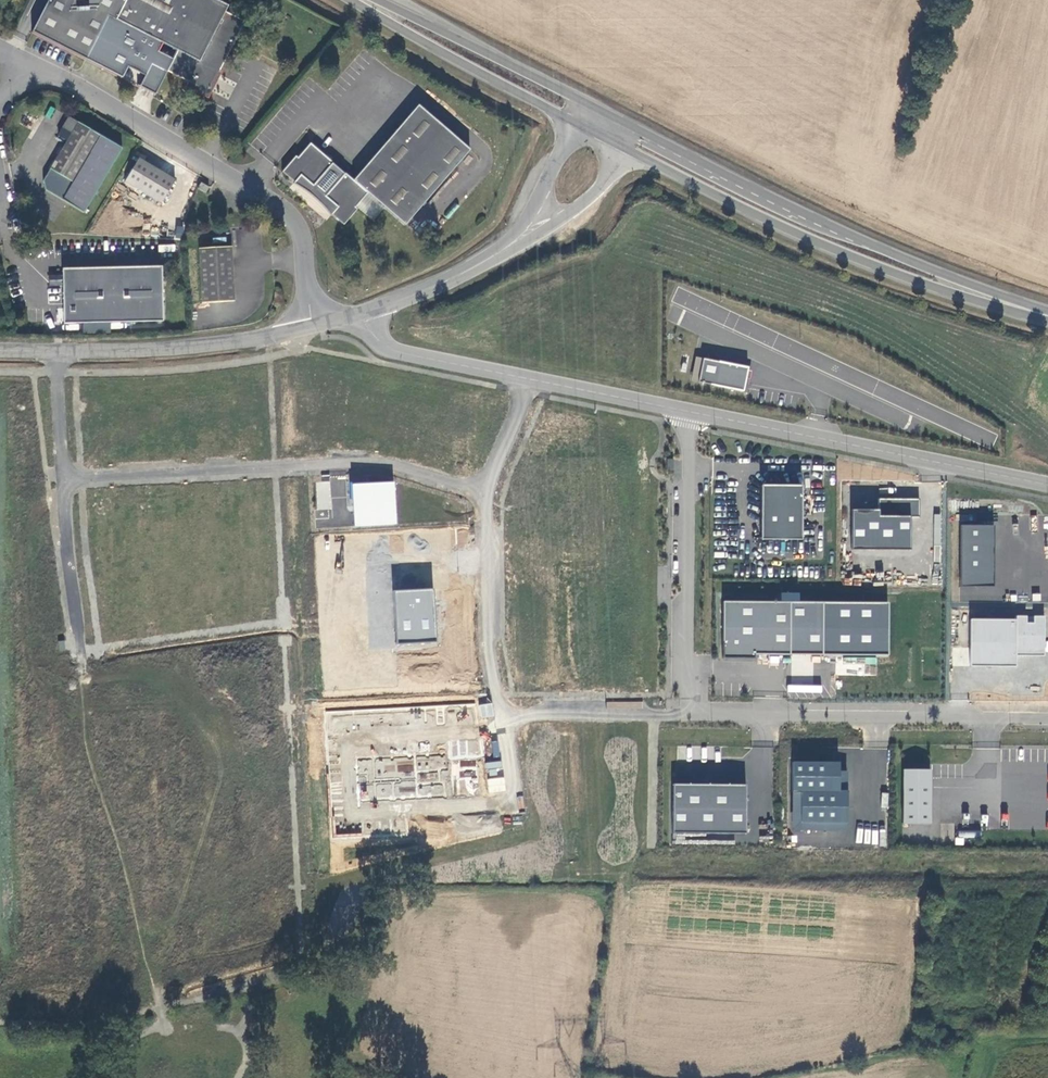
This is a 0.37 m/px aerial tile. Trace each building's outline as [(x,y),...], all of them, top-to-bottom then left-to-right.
[(167,71),(188,82),(191,83),(192,87),(204,94),(209,92),(219,72),(244,22),(225,12),(228,6),(215,0),(48,0),(32,33),(86,60),(103,26),(112,31),(133,41),(138,31),(177,51),(167,71)] [(103,26),(86,60),(94,65),(112,31),(103,26)] [(221,73),(219,72),(209,92),(204,94),(192,87),(191,83),(188,82),(185,87),(208,99),(221,73)] [(418,106),(417,107),(355,179),(353,181),(345,174),(343,176),(327,195),(326,196),(338,207),(332,214),(344,225),(357,209),(355,207),(368,193),(405,225),(469,150),(418,106)] [(73,183),(101,137),(68,117),(62,128),(71,134),(50,169),(43,181),(45,190),(63,201),(73,183)] [(313,186),(314,184),(330,166),(333,163),(310,144),(297,158),(296,157),(282,172),(295,183),(301,175),(313,186)] [(175,180),(138,159),(125,182),(161,204),(175,180)] [(314,184),(327,195),(343,176),(339,173),(330,166),(314,184)] [(209,188),(201,183),(198,189),(205,193),(209,188)] [(173,236),(179,238),(184,228),(178,225),(173,236)] [(199,249),(202,303),(235,302),(232,247),(199,249)] [(161,267),(62,269),(63,324),(162,322),(161,267)] [(748,368),(703,358),(698,382),(743,392),(748,368)] [(317,510),(332,509),(330,481),(314,482),(317,510)] [(354,527),(397,526),(396,481),(352,483),(354,527)] [(761,539),(802,540),(804,485),(762,483),(761,539)] [(852,549),(911,549),(911,517),(919,517),(919,498),(878,498),(879,508),(852,509),(852,549)] [(995,525),(962,524),(960,584),(993,585),(995,525)] [(397,642),(436,641),(433,588),(395,590),(397,642)] [(781,601),(781,592),(766,591),(765,600),(781,601)] [(791,655),(791,602),(724,601),(723,658),(755,659),(755,655),(791,655)] [(970,664),(1017,665),(1017,654),(1046,654),(1046,617),(971,616),(970,664)] [(474,758),(477,758),(479,742),(452,740),(450,758),(464,759),(463,767),(473,768),(474,758)] [(448,756),(357,759),(358,800),(450,797),(448,756)] [(841,762),(792,761),(791,830),(848,831),(849,790),(847,790),(847,770),(841,770),(841,762)] [(931,824),(931,770),(904,770),(904,824),(931,824)] [(487,778),(488,793),(505,791),(504,777),(487,778)] [(746,784),(674,783),(673,834),(746,835),(746,784)] [(333,816),(341,817),(343,795),(335,794),(333,816)]
